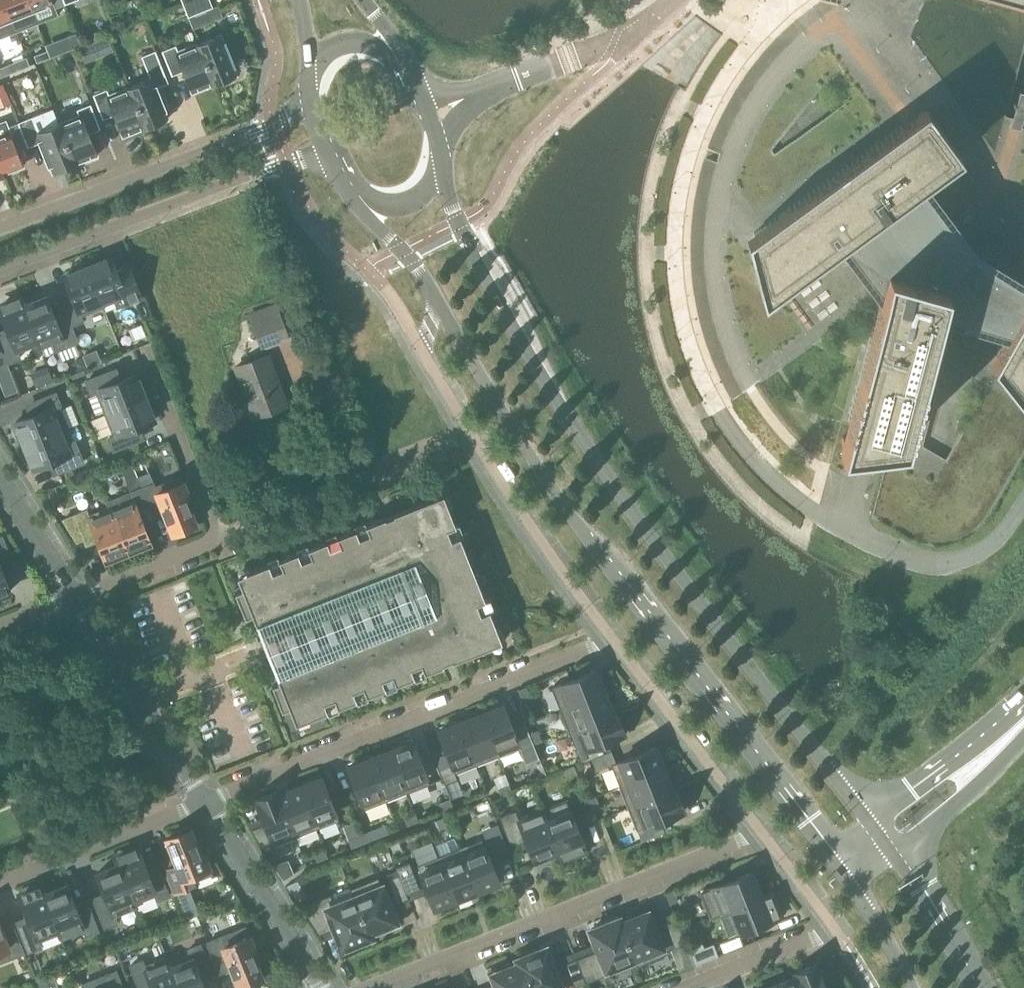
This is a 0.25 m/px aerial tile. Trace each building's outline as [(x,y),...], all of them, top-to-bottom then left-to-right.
[(17,32),(12,20),(4,0),(0,0),(0,39),(17,32)] [(12,20),(17,32),(37,24),(32,12),(27,0),(4,0),(12,20)] [(32,12),(37,24),(58,16),(55,8),(65,4),(63,0),(27,0),(32,12)] [(209,0),(193,0),(183,4),(188,17),(212,7),(209,0)] [(215,83),(237,75),(234,67),(235,66),(225,41),(224,42),(221,34),(199,43),(206,61),(215,83)] [(108,35),(95,40),(100,53),(113,48),(108,35)] [(192,93),(215,83),(206,61),(199,43),(178,51),(176,45),(162,51),(171,74),(183,70),(192,93)] [(61,44),(47,50),(50,57),(63,52),(61,44)] [(47,50),(34,55),(37,62),(50,57),(47,50)] [(150,78),(130,86),(146,127),(168,118),(165,110),(166,110),(156,86),(168,81),(155,50),(142,56),(150,78)] [(17,70),(30,65),(27,58),(14,63),(17,70)] [(123,136),(146,127),(130,86),(109,95),(107,89),(93,94),(102,118),(114,113),(123,136)] [(100,128),(90,104),(77,109),(79,115),(58,123),(74,164),(98,155),(89,132),(100,128)] [(839,449),(874,445),(904,442),(937,316),(1005,334),(994,352),(990,359),(1023,402),(1023,276),(976,249),(926,181),(961,156),(926,107),(746,238),(753,262),(763,301),(774,293),(839,245),(879,300),(848,417),(839,449)] [(52,108),(18,122),(27,146),(39,141),(48,166),(49,165),(53,173),(74,164),(58,123),(52,108)] [(0,123),(0,168),(3,175),(7,173),(23,166),(5,121),(0,123)] [(110,257),(87,266),(101,302),(102,302),(114,297),(117,306),(141,297),(131,274),(128,265),(127,262),(126,262),(114,267),(110,257)] [(104,305),(102,302),(101,302),(87,266),(64,275),(73,297),(61,302),(68,318),(71,325),(78,322),(82,320),(80,315),(88,312),(104,305)] [(38,340),(37,340),(39,346),(52,341),(56,350),(77,342),(71,325),(68,318),(67,319),(56,323),(46,296),(25,305),(24,305),(38,340)] [(8,362),(20,358),(16,348),(37,340),(38,340),(24,305),(25,305),(22,299),(19,300),(18,297),(2,304),(3,306),(0,307),(0,309),(5,323),(10,334),(0,338),(0,343),(8,362)] [(261,349),(289,338),(276,304),(248,315),(261,349)] [(254,417),(287,404),(268,354),(235,367),(254,417)] [(105,413),(145,397),(136,374),(114,383),(109,371),(86,380),(91,392),(96,390),(105,413)] [(32,402),(37,413),(37,414),(36,414),(15,422),(24,445),(60,431),(68,429),(68,428),(60,408),(59,405),(60,405),(56,393),(32,402)] [(109,438),(114,450),(137,441),(132,429),(154,420),(145,397),(105,413),(107,416),(114,436),(109,438)] [(65,443),(60,431),(24,445),(33,468),(54,460),(55,460),(60,471),(83,462),(74,440),(65,443)] [(392,436),(378,441),(381,448),(394,443),(392,436)] [(153,483),(141,488),(151,511),(162,507),(173,533),(181,529),(182,532),(199,525),(192,508),(190,509),(184,496),(188,495),(180,477),(155,487),(153,483)] [(141,488),(107,501),(110,507),(128,551),(131,550),(131,553),(148,546),(147,544),(150,543),(139,516),(151,511),(141,488)] [(448,506),(445,507),(439,510),(435,499),(437,499),(436,496),(393,513),(394,514),(385,518),(384,517),(365,524),(369,533),(359,537),(355,528),(336,536),(340,544),(330,549),(326,540),(307,547),(311,556),(301,560),(297,551),(278,559),(282,567),(272,572),(268,563),(249,570),(253,579),(249,580),(243,583),(242,581),(240,582),(239,582),(242,590),(235,593),(245,618),(253,615),(256,625),(257,624),(260,632),(259,632),(264,643),(266,642),(271,640),(275,650),(268,653),(277,673),(276,674),(279,683),(272,686),(282,711),(289,708),(293,716),(295,715),(294,713),(304,709),(308,718),(327,710),(323,702),(334,698),(337,706),(356,699),(352,690),(363,686),(366,695),(385,687),(381,679),(392,675),(395,683),(414,676),(410,667),(421,663),(424,672),(443,664),(442,663),(451,659),(452,660),(494,644),(493,641),(492,642),(487,632),(496,628),(489,609),(480,613),(476,603),(485,599),(477,581),(469,584),(464,574),(473,570),(459,535),(450,539),(446,528),(455,525),(448,506)] [(89,515),(86,510),(74,515),(63,519),(73,536),(81,532),(84,538),(95,533),(106,560),(109,559),(110,561),(126,555),(125,552),(128,551),(110,507),(89,515)] [(11,560),(2,536),(0,537),(0,564),(11,560)] [(10,591),(0,566),(0,595),(10,591)] [(604,692),(595,670),(551,687),(560,709),(604,692)] [(526,686),(518,689),(523,700),(530,697),(526,686)] [(604,692),(560,709),(569,730),(612,713),(612,712),(608,703),(604,692)] [(524,724),(513,729),(504,705),(481,714),(498,756),(519,748),(524,762),(537,757),(524,724)] [(581,762),(591,758),(605,753),(601,743),(624,734),(615,711),(612,712),(612,713),(569,730),(581,762)] [(498,756),(481,714),(460,722),(477,765),(498,756)] [(447,752),(434,758),(438,768),(444,784),(457,779),(455,774),(477,765),(460,722),(438,731),(440,736),(447,752)] [(534,744),(541,741),(537,730),(529,733),(534,744)] [(413,741),(391,750),(407,792),(430,783),(426,776),(432,774),(427,763),(422,765),(415,746),(413,741)] [(616,762),(611,764),(611,765),(620,786),(663,769),(654,747),(616,762)] [(371,758),(369,758),(386,801),(405,793),(407,792),(391,750),(388,751),(379,755),(371,758)] [(605,753),(591,758),(596,770),(611,765),(611,764),(616,762),(611,750),(604,753),(605,753)] [(369,758),(368,759),(347,767),(351,776),(356,790),(364,810),(385,801),(386,801),(369,758)] [(574,765),(563,770),(566,777),(577,773),(574,765)] [(663,769),(620,786),(628,807),(672,790),(671,789),(663,769)] [(322,777),(301,786),(300,786),(316,828),(339,820),(324,783),(322,777)] [(498,788),(501,796),(512,791),(509,783),(498,788)] [(300,786),(288,791),(279,794),(278,791),(277,791),(295,837),(296,836),(316,828),(300,786)] [(672,790),(628,807),(637,830),(646,826),(650,837),(664,832),(659,821),(684,811),(674,788),(671,789),(672,790)] [(264,849),(295,837),(277,791),(255,800),(264,824),(251,829),(263,849),(264,849)] [(599,807),(595,796),(587,799),(592,810),(599,807)] [(442,811),(453,807),(450,799),(439,804),(442,811)] [(566,800),(542,810),(562,860),(586,851),(566,800)] [(515,810),(499,816),(509,843),(524,837),(533,859),(557,850),(558,849),(542,810),(519,819),(517,816),(515,810)] [(407,825),(418,820),(415,813),(404,817),(407,825)] [(447,815),(436,820),(439,828),(450,823),(447,815)] [(165,869),(175,892),(197,883),(195,880),(211,873),(204,855),(200,856),(195,843),(198,842),(191,825),(174,832),(175,835),(174,835),(167,838),(177,864),(165,869)] [(363,843),(374,838),(371,831),(359,835),(363,843)] [(363,843),(359,835),(348,840),(351,847),(363,843)] [(487,842),(493,856),(508,850),(502,836),(487,842)] [(499,881),(497,876),(482,839),(460,848),(477,890),(497,882),(499,881)] [(119,857),(115,858),(135,905),(136,905),(135,902),(155,894),(158,900),(170,895),(160,871),(149,876),(138,849),(135,851),(134,848),(118,855),(119,857)] [(475,891),(477,890),(460,848),(439,856),(455,899),(475,891)] [(325,849),(313,853),(316,861),(328,857),(325,849)] [(439,856),(438,856),(417,865),(431,902),(433,907),(455,899),(439,856)] [(113,914),(135,905),(115,858),(118,864),(97,873),(107,900),(96,904),(105,928),(117,923),(113,914)] [(272,865),(282,881),(292,874),(286,860),(272,865)] [(406,894),(420,888),(409,861),(395,867),(398,874),(406,894)] [(701,892),(710,917),(771,893),(771,892),(763,895),(760,896),(751,872),(701,892)] [(408,898),(406,894),(398,874),(387,879),(397,903),(408,898)] [(350,888),(370,937),(371,936),(369,932),(377,929),(380,935),(402,926),(399,919),(395,921),(379,879),(378,877),(350,888)] [(42,888),(62,938),(84,930),(86,935),(98,930),(89,907),(77,912),(66,885),(45,893),(43,887),(42,888)] [(61,939),(62,938),(42,888),(39,889),(38,886),(22,893),(23,895),(20,896),(30,923),(19,928),(28,951),(40,946),(38,941),(59,933),(61,939)] [(342,948),(370,937),(350,888),(350,889),(353,898),(334,905),(330,895),(301,906),(322,940),(323,939),(319,934),(325,932),(334,928),(342,948)] [(665,893),(670,904),(677,901),(673,889),(665,893)] [(742,933),(781,917),(771,893),(710,917),(711,918),(732,909),(742,933)] [(208,908),(214,905),(212,900),(206,903),(208,908)] [(621,923),(620,923),(635,962),(637,967),(664,956),(663,952),(685,943),(676,919),(657,926),(654,920),(651,912),(648,904),(626,913),(628,920),(621,923)] [(635,962),(618,919),(590,930),(598,950),(576,958),(585,983),(609,973),(608,972),(635,962)] [(229,961),(239,987),(244,985),(247,984),(248,986),(265,979),(258,963),(256,964),(251,950),(254,949),(245,927),(208,942),(217,966),(229,961)] [(23,952),(14,929),(2,933),(0,928),(0,962),(23,952)] [(713,943),(704,947),(701,939),(686,945),(694,966),(718,956),(713,943)] [(166,957),(178,987),(204,987),(198,972),(209,968),(200,944),(188,949),(190,955),(169,963),(167,957),(166,957)] [(576,958),(564,963),(568,973),(557,977),(546,949),(545,948),(518,959),(529,987),(559,987),(560,987),(572,983),(574,987),(585,983),(576,958)] [(166,957),(144,966),(142,960),(130,965),(140,987),(141,987),(151,984),(153,987),(178,987),(166,957)] [(518,959),(517,959),(518,963),(510,966),(508,959),(486,968),(489,975),(492,974),(497,987),(529,987),(518,959)] [(800,987),(825,987),(816,965),(794,973),(800,987)] [(116,971),(80,985),(81,987),(123,987),(116,971)] [(794,973),(793,974),(794,977),(786,980),(774,985),(775,987),(800,987),(794,973)] [(40,987),(50,987),(51,987),(45,975),(36,979),(40,987)]
